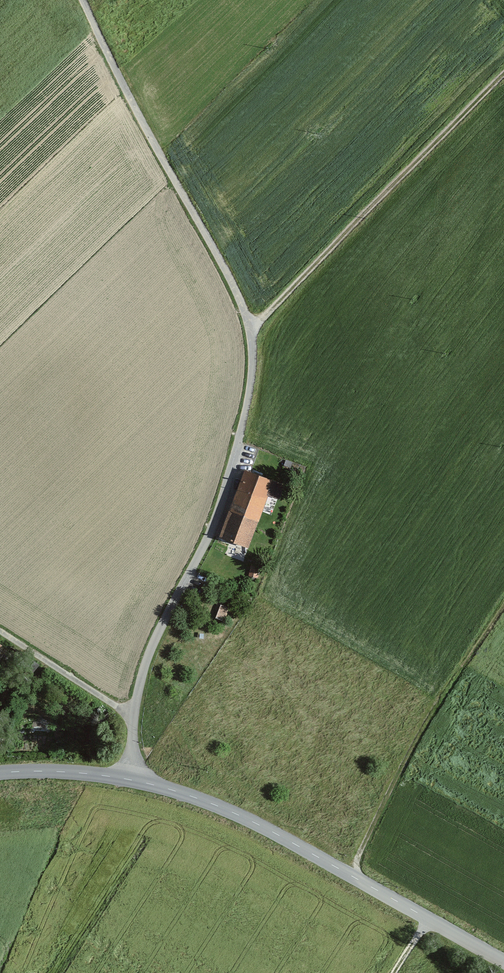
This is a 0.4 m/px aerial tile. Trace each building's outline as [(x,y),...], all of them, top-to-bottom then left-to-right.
[(244,547),(265,491),(277,496),(282,483),(246,470),(221,538),(244,547)] [(259,566),(251,564),(249,574),(257,576),(259,566)] [(229,607),(221,604),(216,616),(224,619),(229,607)]
